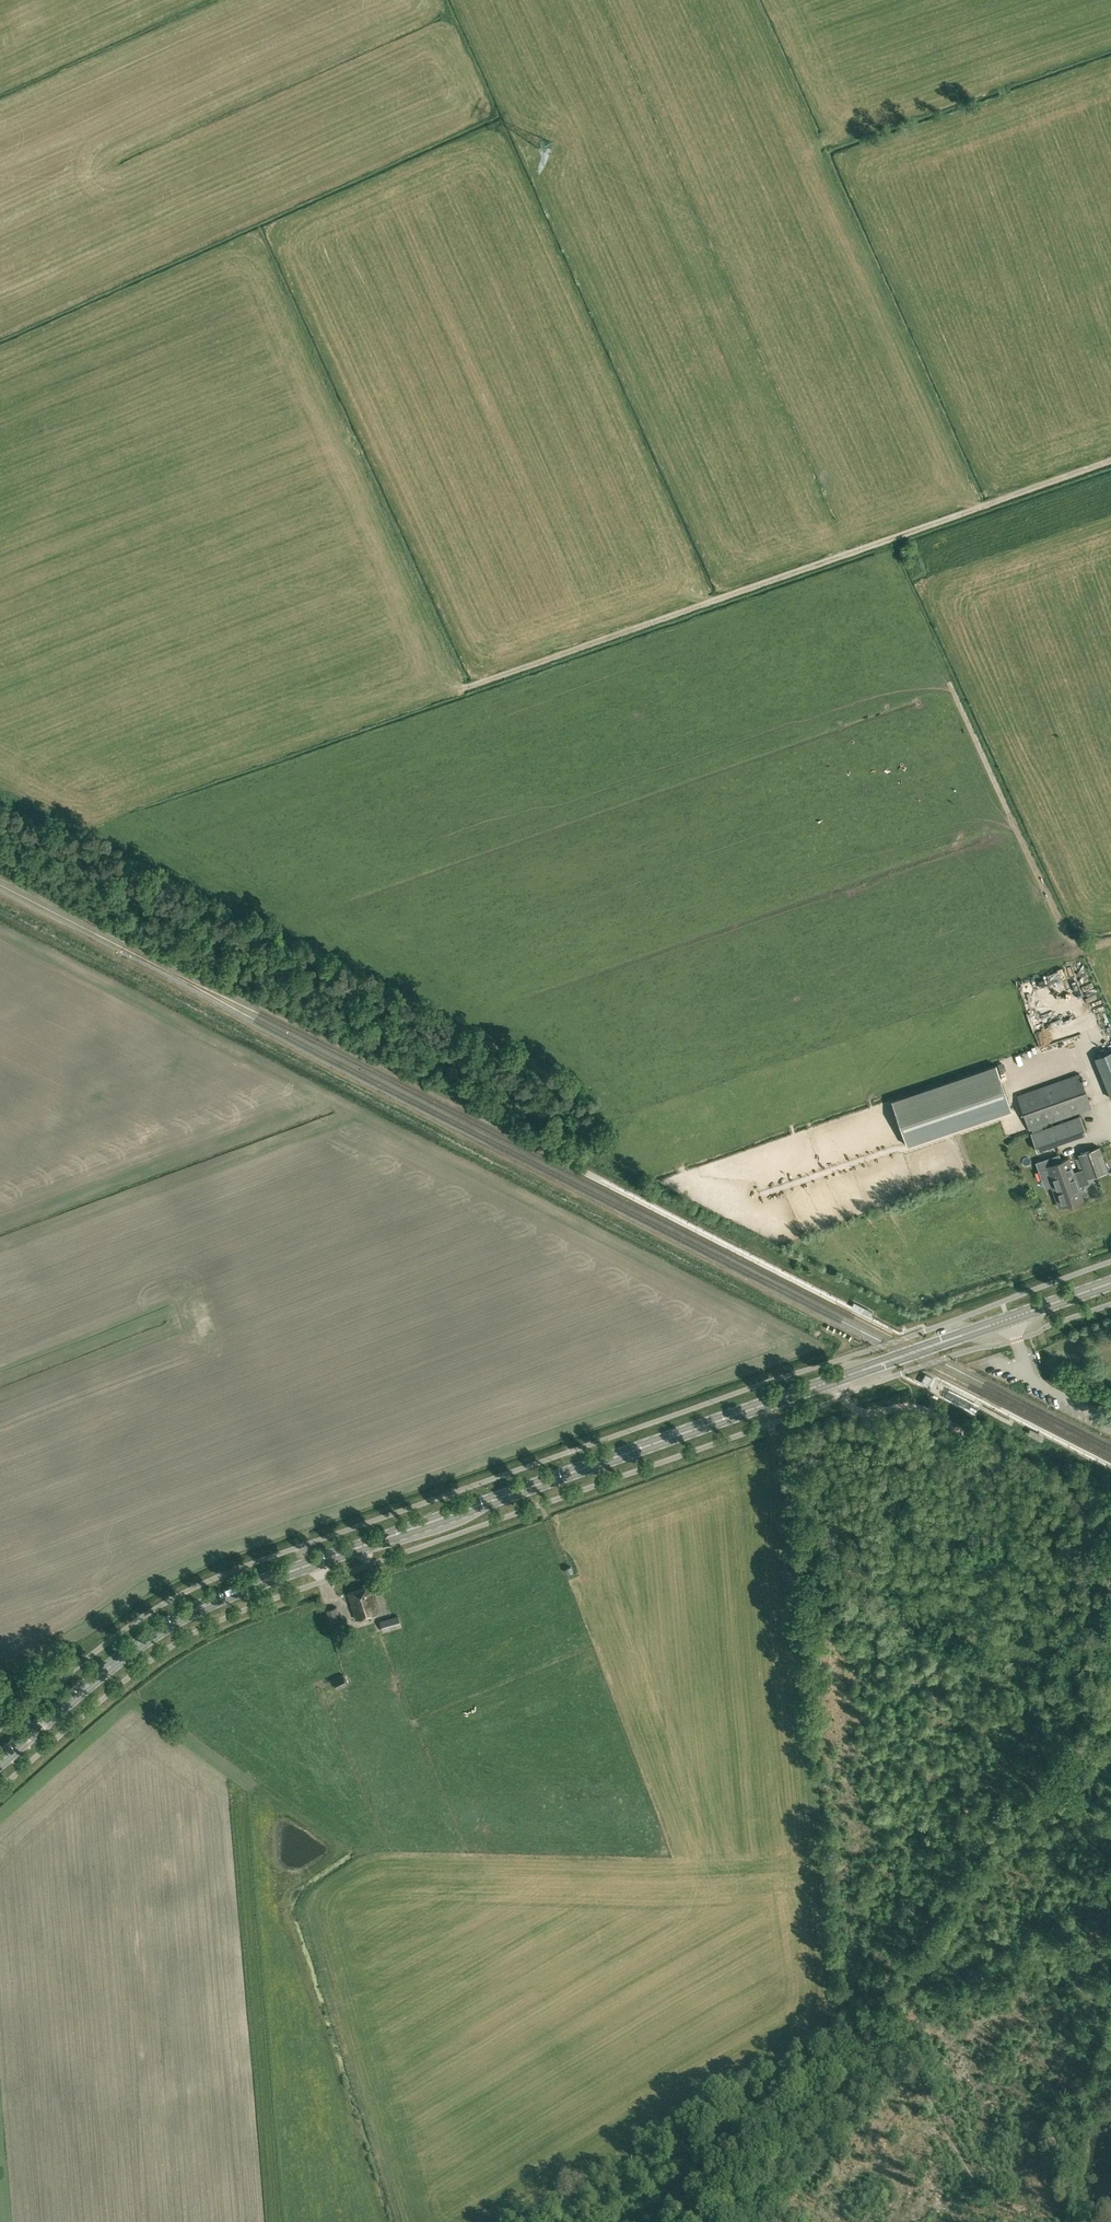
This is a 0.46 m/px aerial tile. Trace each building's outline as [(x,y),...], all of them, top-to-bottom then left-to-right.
[(1049,1050),(1037,1051),(1038,1060),(1050,1059),(1049,1050)] [(892,1095),(909,1142),(1011,1106),(995,1060),(892,1095)] [(1029,1130),(1091,1108),(1079,1073),(1017,1095),(1029,1130)] [(1086,1134),(1080,1116),(1031,1133),(1037,1151),(1086,1134)] [(998,1147),(1002,1157),(1010,1153),(1006,1143),(998,1147)] [(1107,1172),(1099,1148),(1095,1149),(1079,1155),(1083,1167),(1087,1179),(1088,1178),(1103,1173),(1107,1172)] [(1069,1159),(1047,1166),(1053,1184),(1051,1185),(1058,1206),(1082,1198),(1078,1186),(1089,1182),(1088,1178),(1087,1179),(1083,1167),(1073,1171),(1069,1159)] [(925,1373),(923,1378),(930,1382),(933,1377),(925,1373)] [(380,1611),(372,1585),(348,1593),(356,1619),(380,1611)] [(326,1610),(333,1629),(331,1629),(339,1654),(352,1651),(344,1625),(337,1607),(326,1610)] [(380,1621),(383,1632),(402,1626),(399,1615),(380,1621)] [(343,1674),(333,1679),(337,1689),(348,1684),(343,1674)]
